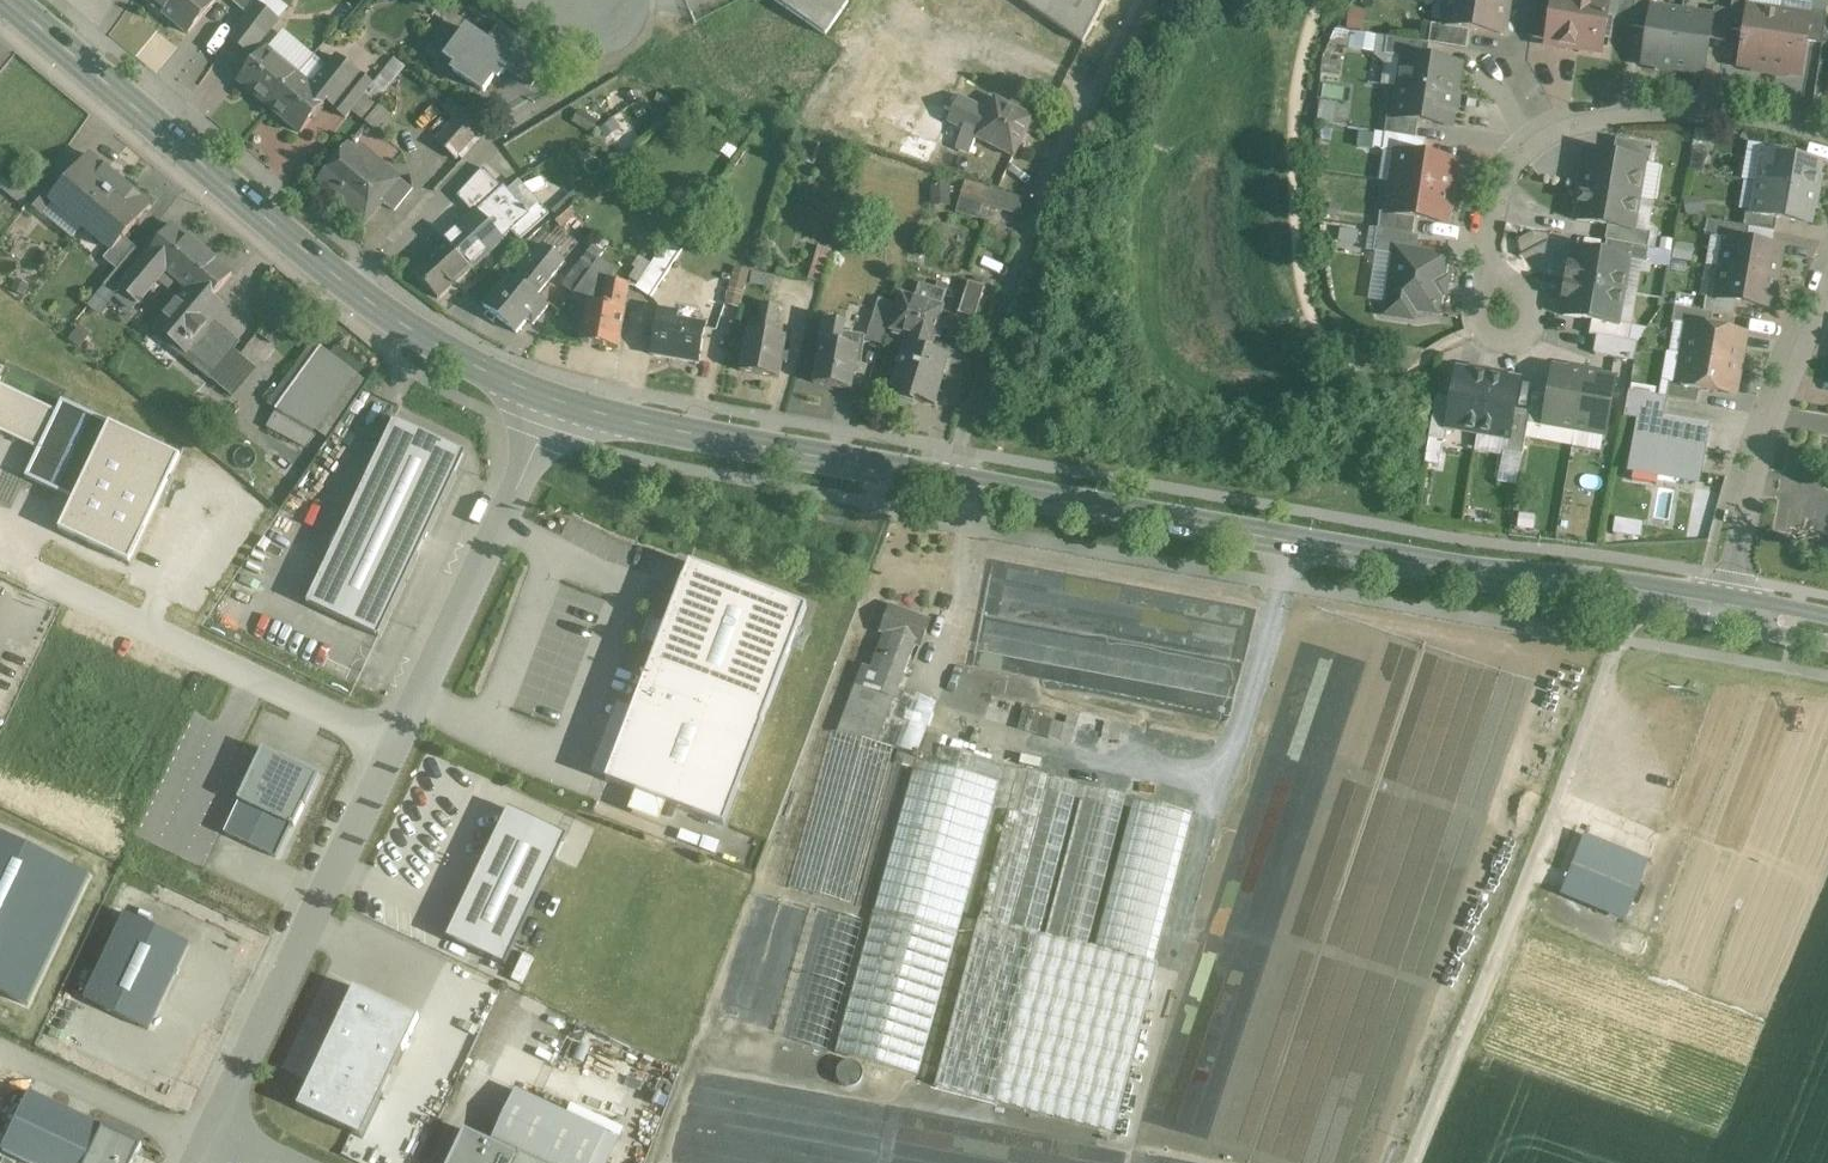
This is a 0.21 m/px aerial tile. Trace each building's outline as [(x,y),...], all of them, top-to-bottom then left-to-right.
[(188,34),(216,2),(214,0),(147,0),(188,34)] [(232,3),(247,15),(256,4),(258,0),(235,0),(232,3)] [(825,36),(850,0),(773,0),(825,36)] [(1083,44),(1107,0),(1019,0),(1083,44)] [(1453,0),(1449,0),(1445,27),(1469,31),(1502,36),(1506,8),(1453,0)] [(1506,8),(1507,0),(1453,0),(1506,8)] [(1598,0),(1553,0),(1552,10),(1547,41),(1546,46),(1601,54),(1609,2),(1598,0)] [(1631,27),(1648,30),(1651,9),(1652,9),(1653,0),(1635,0),(1631,27)] [(1731,11),(1728,30),(1744,33),(1748,9),(1750,0),(1732,0),(1731,11)] [(1818,0),(1812,0),(1810,11),(1827,14),(1827,6),(1827,2),(1818,0)] [(278,21),(256,4),(247,15),(231,39),(250,55),(278,21)] [(1552,10),(1535,7),(1530,38),(1547,41),(1552,10)] [(1731,11),(1713,8),(1712,18),(1709,39),(1726,42),(1728,30),(1731,11)] [(1652,9),(1651,9),(1648,30),(1642,65),(1673,70),(1682,13),(1652,9)] [(1748,9),(1744,33),(1739,66),(1755,68),(1755,70),(1769,73),(1779,14),(1748,9)] [(1827,14),(1810,11),(1809,18),(1806,42),(1822,44),(1827,14)] [(1712,18),(1682,13),(1673,70),(1704,75),(1709,39),(1712,18)] [(1809,18),(1779,14),(1769,73),(1784,75),(1784,72),(1800,75),(1806,42),(1809,18)] [(1445,27),(1431,25),(1429,44),(1430,44),(1466,50),(1469,31),(1445,27)] [(517,39),(499,26),(487,44),(505,56),(517,39)] [(487,44),(466,29),(446,58),(457,66),(453,72),(484,93),(495,77),(499,80),(506,69),(512,61),(505,56),(487,44)] [(1429,44),(1387,38),(1384,55),(1403,58),(1403,57),(1427,60),(1430,44),(1429,44)] [(549,61),(517,39),(505,56),(512,61),(506,69),(532,87),(549,61)] [(297,76),(266,50),(239,82),(270,108),(297,76)] [(879,54),(845,118),(869,131),(891,90),(903,67),(879,54)] [(326,70),(312,88),(297,76),(270,108),(300,134),(327,102),(332,107),(358,75),(336,57),(326,70)] [(1427,60),(1403,57),(1403,58),(1399,88),(1455,97),(1460,65),(1427,60)] [(312,58),(297,76),(312,88),(326,70),(312,58)] [(332,107),(332,108),(346,119),(373,85),(359,74),(332,107)] [(1455,97),(1399,88),(1394,118),(1394,119),(1417,122),(1451,127),(1455,97)] [(927,105),(891,90),(875,120),(937,144),(939,139),(957,147),(956,148),(970,153),(976,139),(974,138),(988,111),(959,97),(952,112),(928,102),(927,105)] [(1034,119),(995,98),(988,111),(974,138),(976,139),(1014,159),(1034,119)] [(463,112),(448,99),(441,107),(455,121),(463,112)] [(455,121),(436,142),(455,159),(483,129),(464,111),(463,112),(455,121)] [(1394,119),(1394,118),(1387,117),(1384,134),(1385,134),(1415,139),(1417,122),(1394,119)] [(1384,134),(1376,133),(1374,149),(1382,151),(1385,134),(1384,134)] [(1415,139),(1385,134),(1382,151),(1398,153),(1424,157),(1426,140),(1415,139)] [(1653,146),(1616,139),(1613,157),(1645,163),(1644,164),(1649,165),(1653,146)] [(412,189),(352,142),(318,185),(365,222),(382,202),(394,212),(412,189)] [(1424,157),(1398,153),(1393,184),(1450,193),(1455,162),(1424,157)] [(1613,157),(1586,153),(1579,190),(1638,200),(1644,164),(1645,163),(1613,157)] [(1820,163),(1764,153),(1758,184),(1817,194),(1820,179),(1817,179),(1820,163)] [(62,187),(51,201),(54,203),(83,227),(121,182),(89,156),(62,187)] [(569,165),(533,197),(552,219),(553,219),(569,204),(559,194),(579,176),(569,165)] [(48,175),(32,198),(47,211),(54,203),(51,201),(62,187),(48,175)] [(151,208),(121,182),(83,227),(111,251),(113,253),(125,240),(151,208)] [(988,189),(965,183),(960,198),(983,204),(982,205),(1019,215),(1023,200),(988,190),(988,189)] [(1450,193),(1393,184),(1389,214),(1388,215),(1415,219),(1445,223),(1450,193)] [(1817,194),(1758,184),(1753,214),(1777,219),(1810,224),(1812,208),(1815,209),(1817,194)] [(1638,200),(1579,190),(1577,205),(1579,205),(1576,221),(1608,227),(1633,231),(1633,230),(1638,200)] [(499,194),(475,215),(476,216),(445,243),(469,270),(510,232),(508,230),(512,227),(523,217),(503,195),(499,194)] [(569,204),(553,219),(562,229),(578,214),(569,204)] [(1415,219),(1388,215),(1389,214),(1380,213),(1378,230),(1413,235),(1415,219)] [(1777,219),(1753,214),(1746,213),(1743,227),(1749,228),(1774,233),(1777,219)] [(537,230),(524,216),(523,217),(512,227),(525,241),(537,230)] [(1743,227),(1707,221),(1704,236),(1725,239),(1726,239),(1747,242),(1749,228),(1743,227)] [(173,227),(148,257),(151,259),(134,280),(149,292),(166,272),(177,281),(202,251),(173,227)] [(1650,234),(1633,230),(1633,231),(1608,227),(1605,241),(1607,241),(1648,248),(1650,234)] [(1378,230),(1377,230),(1373,253),(1395,256),(1396,249),(1417,253),(1419,236),(1413,235),(1378,230)] [(1747,242),(1726,239),(1725,239),(1720,269),(1777,279),(1782,248),(1747,242)] [(125,240),(113,253),(111,251),(103,260),(116,271),(135,249),(125,240)] [(1648,248),(1607,241),(1604,255),(1629,260),(1628,261),(1646,264),(1649,249),(1648,248)] [(445,243),(414,272),(438,298),(469,270),(445,243)] [(520,275),(515,281),(509,276),(484,308),(517,334),(527,321),(533,325),(548,307),(541,300),(542,299),(537,296),(564,263),(543,246),(535,257),(520,275)] [(832,251),(819,247),(808,280),(822,284),(832,251)] [(1417,253),(1396,249),(1395,256),(1386,316),(1412,320),(1414,310),(1437,314),(1446,257),(1417,253)] [(1604,255),(1574,250),(1572,266),(1569,266),(1566,283),(1623,293),(1628,261),(1629,260),(1604,255)] [(232,275),(202,251),(177,281),(187,290),(152,331),(182,356),(207,327),(224,307),(213,299),(232,275)] [(660,252),(636,288),(650,298),(674,261),(660,252)] [(521,254),(516,259),(511,255),(504,262),(520,275),(535,257),(531,254),(527,259),(521,254)] [(586,259),(580,267),(578,266),(563,286),(574,294),(595,266),(586,259)] [(613,271),(598,261),(595,266),(574,294),(570,300),(587,309),(581,343),(618,350),(625,311),(624,311),(629,286),(611,283),(613,271)] [(749,272),(735,269),(725,306),(739,309),(749,272)] [(1777,279),(1720,269),(1715,300),(1736,304),(1772,310),(1777,279)] [(775,277),(754,273),(751,284),(773,288),(775,277)] [(984,287),(968,282),(959,314),(974,319),(984,287)] [(1623,293),(1566,283),(1563,299),(1566,300),(1563,316),(1592,321),(1617,326),(1617,324),(1623,293)] [(946,292),(919,284),(914,299),(901,295),(890,330),(894,332),(893,335),(910,340),(911,340),(912,337),(932,343),(934,337),(940,339),(945,323),(939,321),(943,307),(941,307),(946,292)] [(1736,304),(1715,300),(1706,298),(1703,313),(1712,314),(1734,318),(1736,304)] [(779,307),(762,304),(759,321),(750,320),(748,331),(741,372),(778,379),(786,338),(773,336),(779,307)] [(1703,313),(1674,308),(1672,322),(1688,325),(1689,324),(1709,328),(1712,314),(1703,313)] [(891,314),(876,309),(866,339),(881,343),(891,314)] [(705,326),(677,321),(678,315),(659,311),(651,355),(698,364),(705,326)] [(1632,327),(1617,324),(1617,326),(1592,321),(1589,335),(1597,337),(1629,343),(1632,327)] [(844,325),(825,322),(813,384),(851,391),(859,349),(858,349),(860,339),(842,336),(844,325)] [(1709,328),(1689,324),(1688,325),(1683,355),(1740,365),(1745,334),(1709,328)] [(235,350),(207,327),(182,356),(210,380),(235,350)] [(932,343),(912,337),(911,340),(910,340),(906,355),(901,353),(888,396),(892,397),(893,392),(913,398),(913,399),(934,406),(949,357),(930,351),(932,343)] [(1629,343),(1597,337),(1593,354),(1595,356),(1626,361),(1629,343)] [(322,349),(278,410),(315,429),(355,374),(322,349)] [(1740,365),(1683,355),(1678,385),(1678,386),(1699,390),(1734,396),(1740,365)] [(1585,372),(1570,370),(1570,372),(1554,369),(1549,398),(1543,426),(1545,426),(1574,431),(1585,372)] [(1473,375),(1457,372),(1452,400),(1447,428),(1448,428),(1478,434),(1488,375),(1474,372),(1473,375)] [(1615,380),(1599,377),(1599,375),(1585,372),(1574,431),(1605,437),(1615,380)] [(1503,377),(1488,375),(1478,434),(1505,438),(1505,440),(1508,441),(1514,411),(1518,383),(1502,380),(1503,377)] [(1699,390),(1678,386),(1678,385),(1669,384),(1666,398),(1697,404),(1699,390)] [(38,448),(24,479),(72,501),(58,531),(130,564),(180,457),(60,401),(56,411),(0,385),(0,430),(38,448)] [(1711,425),(1664,417),(1667,399),(1628,392),(1623,417),(1637,420),(1627,473),(1699,487),(1711,425)] [(1549,398),(1533,395),(1530,413),(1528,426),(1544,428),(1545,426),(1543,426),(1549,398)] [(1452,400),(1436,397),(1428,440),(1445,443),(1448,428),(1447,428),(1452,400)] [(315,429),(278,410),(268,427),(305,447),(315,429)] [(1530,413),(1514,411),(1508,441),(1505,453),(1522,456),(1528,426),(1530,413)] [(475,451),(405,418),(317,600),(387,633),(475,451)] [(807,609),(690,565),(668,623),(658,648),(608,781),(725,825),(807,609)] [(989,567),(972,667),(1220,710),(1228,664),(1182,656),(1180,666),(1156,662),(1162,630),(1043,610),(1046,592),(1049,593),(1051,582),(1063,584),(1063,580),(989,567)] [(885,633),(871,668),(863,665),(837,733),(876,744),(883,727),(894,699),(895,700),(915,644),(920,646),(929,623),(890,608),(881,632),(885,633)] [(649,616),(640,641),(658,648),(668,623),(649,616)] [(1071,742),(1076,724),(1023,708),(1017,726),(1071,742)] [(904,733),(883,727),(876,744),(837,733),(830,731),(787,888),(874,911),(835,1053),(918,1076),(1004,765),(940,748),(943,737),(905,727),(904,733)] [(262,750),(223,833),(275,858),(315,775),(262,750)] [(1079,784),(1018,769),(979,919),(1040,934),(1079,784)] [(1127,797),(1083,786),(1044,936),(1088,946),(1127,797)] [(1194,813),(1133,798),(1094,948),(1155,963),(1194,813)] [(508,809),(447,937),(505,964),(566,836),(508,809)] [(1585,836),(1560,895),(1625,922),(1650,863),(1585,836)] [(865,921),(814,908),(781,1038),(832,1051),(865,921)] [(125,915),(84,999),(148,1030),(189,946),(125,915)] [(355,988),(298,1107),(362,1137),(419,1019),(355,988)] [(493,1143),(518,1155),(514,1162),(609,1162),(621,1139),(518,1090),(493,1143)] [(3,1150),(30,1162),(126,1162),(135,1144),(29,1095),(3,1150)] [(518,1155),(493,1143),(460,1128),(444,1162),(514,1162),(518,1155)]
